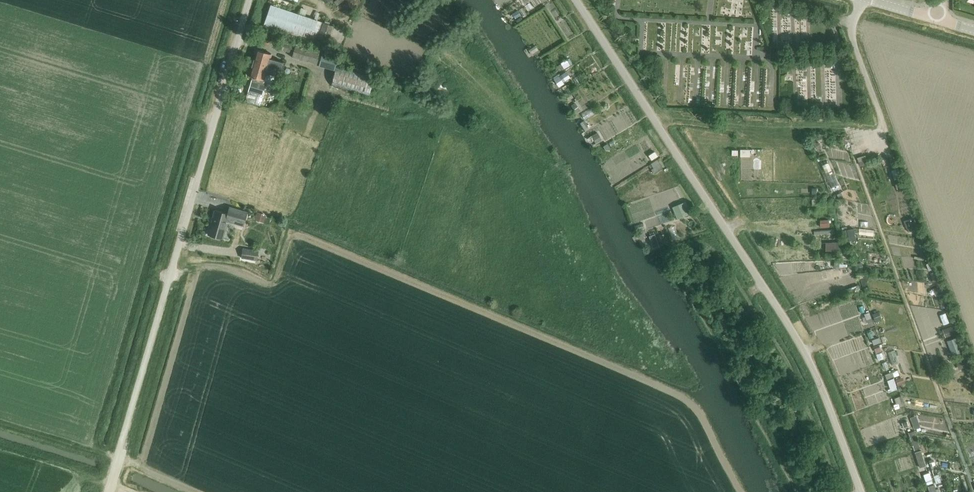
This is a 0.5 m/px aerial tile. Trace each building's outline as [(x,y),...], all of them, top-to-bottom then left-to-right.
[(271,5),(265,23),(310,38),(309,42),(316,44),(317,43),(327,47),(334,26),(323,23),(323,22),(322,22),(318,20),(305,16),(299,14),(290,11),(271,5)] [(300,11),(299,14),(305,16),(307,10),(301,8),(300,11)] [(283,41),(281,49),(294,53),(293,57),(336,69),(332,86),(370,97),(375,75),(351,67),(353,62),(339,57),(296,46),(296,45),(283,41)] [(536,45),(530,49),(532,50),(534,54),(539,51),(536,45)] [(253,63),(274,69),(283,72),(283,71),(286,63),(271,59),(270,59),(271,54),(268,53),(257,50),(253,63)] [(249,91),(246,102),(253,104),(260,106),(263,95),(265,89),(272,91),(274,83),(275,77),(286,80),(288,73),(283,72),(274,69),(253,63),(250,76),(253,77),(249,91)] [(559,76),(554,79),(559,87),(564,84),(559,76)] [(591,136),(596,144),(602,140),(599,134),(598,135),(597,133),(591,136)] [(649,155),(652,160),(658,156),(655,151),(649,155)] [(662,168),(657,160),(648,165),(653,174),(662,168)] [(690,213),(685,202),(672,207),(677,219),(690,213)] [(229,222),(244,226),(248,212),(230,207),(228,214),(215,210),(209,234),(224,238),(229,222)] [(257,212),(255,220),(264,223),(266,215),(257,212)] [(913,218),(907,220),(910,229),(916,227),(913,218)] [(820,221),(816,221),(817,228),(829,227),(829,220),(820,220),(820,221)] [(655,234),(649,236),(653,248),(659,246),(655,234)] [(825,243),(825,251),(842,250),(841,242),(825,243)] [(243,258),(257,260),(258,254),(244,251),(243,258)] [(861,262),(855,264),(858,271),(864,269),(861,262)] [(845,282),(835,285),(837,291),(841,290),(847,288),(845,282)] [(940,286),(934,288),(937,296),(943,294),(940,286)] [(849,295),(847,289),(847,288),(841,290),(843,297),(849,295)] [(879,311),(872,314),(876,322),(882,320),(879,311)] [(869,312),(864,314),(868,324),(873,322),(869,312)] [(952,326),(943,329),(943,330),(945,335),(946,337),(955,334),(952,326)] [(879,337),(871,340),(873,345),(881,343),(879,337)] [(947,341),(952,355),(962,352),(956,337),(947,341)] [(964,360),(958,362),(960,369),(967,366),(964,360)] [(888,380),(888,381),(890,388),(896,386),(894,378),(888,380)] [(916,416),(910,418),(915,430),(921,427),(916,416)] [(909,433),(908,433),(914,450),(920,448),(914,431),(909,433)] [(921,450),(915,453),(920,468),(926,466),(921,450)] [(938,473),(933,475),(936,483),(941,482),(938,473)]
